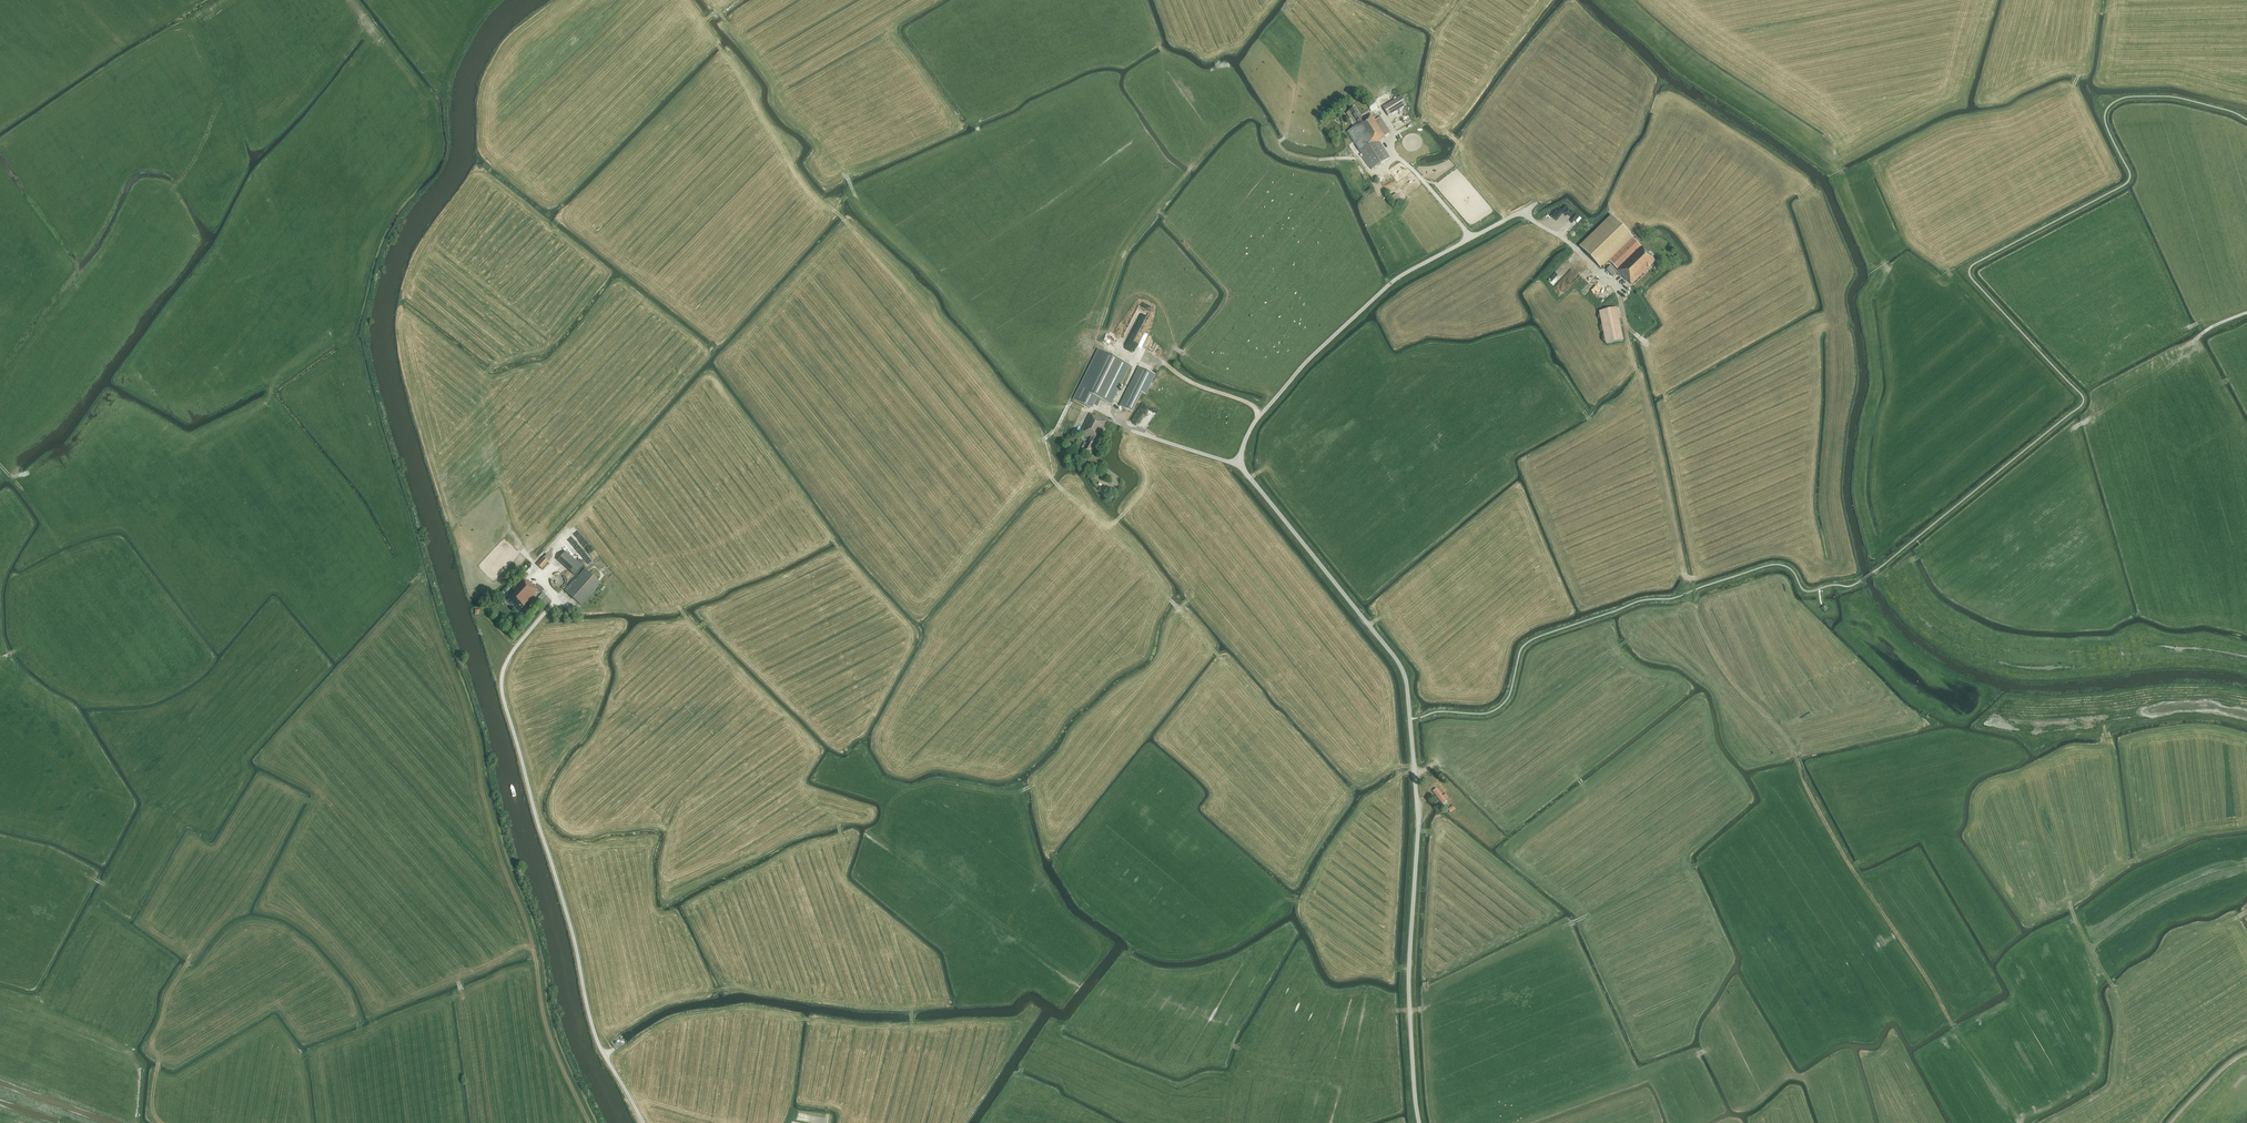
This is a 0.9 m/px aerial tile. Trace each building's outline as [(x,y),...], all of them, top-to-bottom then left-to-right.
[(1402,96),(1383,107),(1388,116),(1407,105),(1402,96)] [(1375,102),(1368,106),(1371,111),(1378,108),(1375,102)] [(1381,138),(1390,133),(1380,117),(1375,120),(1371,114),(1365,118),(1363,119),(1355,108),(1349,111),(1358,124),(1347,132),(1372,169),(1390,158),(1379,141),(1382,140),(1381,138)] [(1406,127),(1400,130),(1402,136),(1409,133),(1406,127)] [(1633,238),(1611,215),(1579,246),(1601,269),(1609,261),(1618,269),(1617,270),(1617,271),(1611,265),(1607,269),(1613,276),(1616,273),(1619,276),(1621,274),(1627,281),(1628,280),(1632,284),(1655,262),(1641,247),(1633,238)] [(1623,340),(1616,308),(1599,311),(1606,344),(1623,340)] [(1082,404),(1090,408),(1093,402),(1096,397),(1103,401),(1111,405),(1121,385),(1131,365),(1120,360),(1110,355),(1099,350),(1087,375),(1074,400),(1082,404)] [(1119,406),(1132,412),(1141,393),(1145,395),(1155,374),(1139,366),(1119,406)] [(1090,438),(1084,450),(1090,453),(1097,439),(1099,440),(1108,421),(1095,415),(1095,416),(1090,414),(1080,434),(1090,438)] [(558,560),(575,575),(582,567),(566,551),(558,560)] [(542,569),(548,562),(543,557),(537,565),(542,569)] [(581,606),(601,584),(584,569),(573,581),(573,580),(564,590),(581,606)] [(564,573),(554,574),(555,586),(565,585),(564,573)] [(508,592),(503,598),(519,611),(538,590),(541,593),(544,590),(539,585),(536,588),(528,581),(527,581),(523,578),(509,593),(508,592)] [(545,607),(551,600),(543,593),(537,599),(545,607)] [(1443,804),(1447,801),(1437,788),(1433,791),(1443,804)]
